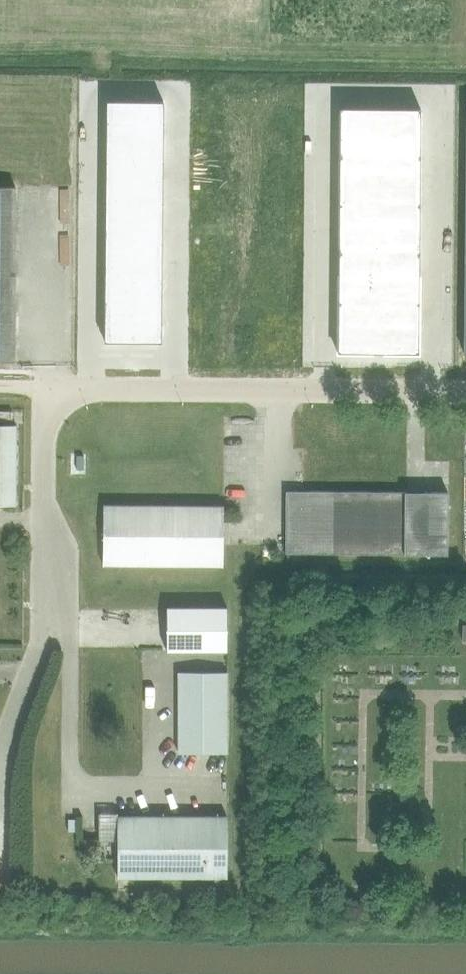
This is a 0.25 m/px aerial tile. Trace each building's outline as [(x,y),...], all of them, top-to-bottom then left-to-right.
[(106,101),(106,121),(134,122),(134,101),(106,101)] [(134,101),(134,122),(163,122),(163,101),(134,101)] [(339,108),(339,132),(379,133),(380,108),(339,108)] [(380,108),(379,133),(420,133),(420,108),(380,108)] [(106,121),(105,141),(134,142),(134,122),(106,121)] [(134,122),(134,142),(162,142),(163,122),(134,122)] [(339,132),(339,156),(379,157),(379,133),(339,132)] [(379,133),(379,157),(420,157),(420,133),(379,133)] [(105,141),(105,161),(134,162),(134,142),(105,141)] [(134,142),(134,162),(162,162),(162,142),(134,142)] [(339,156),(338,180),(379,181),(379,157),(339,156)] [(379,157),(379,181),(419,181),(420,157),(379,157)] [(105,161),(105,181),(134,182),(134,162),(105,161)] [(134,162),(134,182),(162,182),(162,162),(134,162)] [(214,162),(214,182),(251,182),(251,162),(214,162)] [(338,180),(338,204),(379,205),(379,181),(338,180)] [(105,181),(105,201),(133,202),(134,182),(105,181)] [(379,181),(379,205),(419,205),(419,181),(379,181)] [(134,182),(133,202),(162,202),(162,182),(134,182)] [(13,362),(15,187),(0,187),(0,361),(13,362)] [(105,201),(105,221),(133,222),(133,202),(105,201)] [(133,202),(133,222),(162,222),(162,202),(133,202)] [(338,204),(338,228),(378,229),(379,205),(338,204)] [(379,205),(378,229),(419,229),(419,205),(379,205)] [(105,221),(105,241),(133,242),(133,222),(105,221)] [(133,222),(133,242),(161,242),(162,222),(133,222)] [(214,222),(214,242),(250,242),(250,222),(214,222)] [(338,228),(338,252),(378,253),(378,229),(338,228)] [(378,229),(378,253),(419,253),(419,229),(378,229)] [(105,241),(104,261),(133,262),(133,242),(105,241)] [(133,242),(133,262),(161,262),(161,242),(133,242)] [(214,242),(213,262),(250,262),(250,242),(214,242)] [(338,252),(337,302),(378,303),(378,253),(338,252)] [(378,253),(378,303),(418,303),(419,253),(378,253)] [(104,261),(104,281),(133,282),(133,262),(104,261)] [(133,262),(133,282),(161,282),(161,262),(133,262)] [(213,262),(213,282),(250,282),(250,262),(213,262)] [(104,281),(104,342),(132,342),(133,282),(104,281)] [(133,282),(132,342),(161,342),(161,282),(133,282)] [(213,282),(213,302),(250,302),(250,282),(213,282)] [(337,302),(337,353),(366,353),(366,354),(373,354),(373,353),(377,353),(378,303),(337,302)] [(378,303),(377,353),(382,353),(382,355),(389,355),(389,353),(418,353),(418,303),(378,303)] [(15,506),(16,426),(0,426),(0,506),(15,506)] [(286,492),(286,554),(447,555),(448,493),(306,492),(304,492),(286,492)] [(103,506),(102,566),(223,567),(223,507),(103,506)] [(166,609),(166,652),(227,652),(227,609),(166,609)] [(178,673),(178,754),(227,754),(227,673),(178,673)] [(96,808),(95,837),(112,837),(113,808),(96,808)] [(117,817),(117,879),(214,879),(214,883),(219,883),(219,878),(227,879),(227,817),(117,817)]
